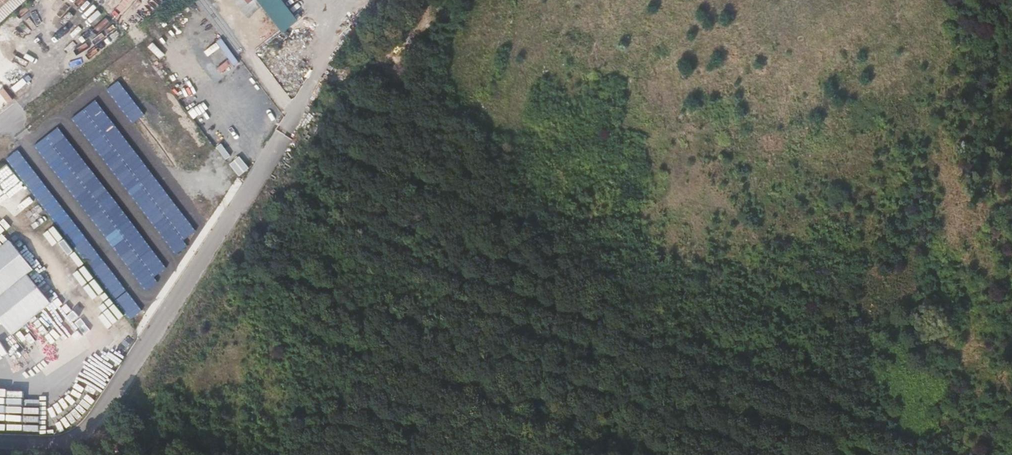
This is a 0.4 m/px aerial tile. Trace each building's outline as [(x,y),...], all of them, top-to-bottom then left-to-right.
[(24,0),(0,0),(0,21),(24,0)] [(251,19),(263,14),(257,0),(253,0),(245,4),(251,19)] [(281,33),(299,21),(285,0),(258,0),(281,33)] [(284,67),(289,73),(287,74),(292,82),(305,71),(286,47),(281,52),(290,63),(284,67)] [(230,86),(226,95),(232,97),(236,89),(230,86)] [(242,86),(232,103),(238,107),(248,90),(242,86)] [(100,169),(111,160),(105,153),(94,162),(100,169)] [(23,182),(11,189),(18,203),(31,196),(23,182)] [(177,227),(157,240),(130,200),(114,210),(105,196),(97,201),(108,218),(102,221),(113,237),(104,242),(113,257),(117,254),(126,268),(112,277),(122,291),(161,266),(157,261),(187,242),(177,227)] [(18,329),(57,299),(33,269),(39,264),(17,234),(0,248),(0,305),(18,329)]
